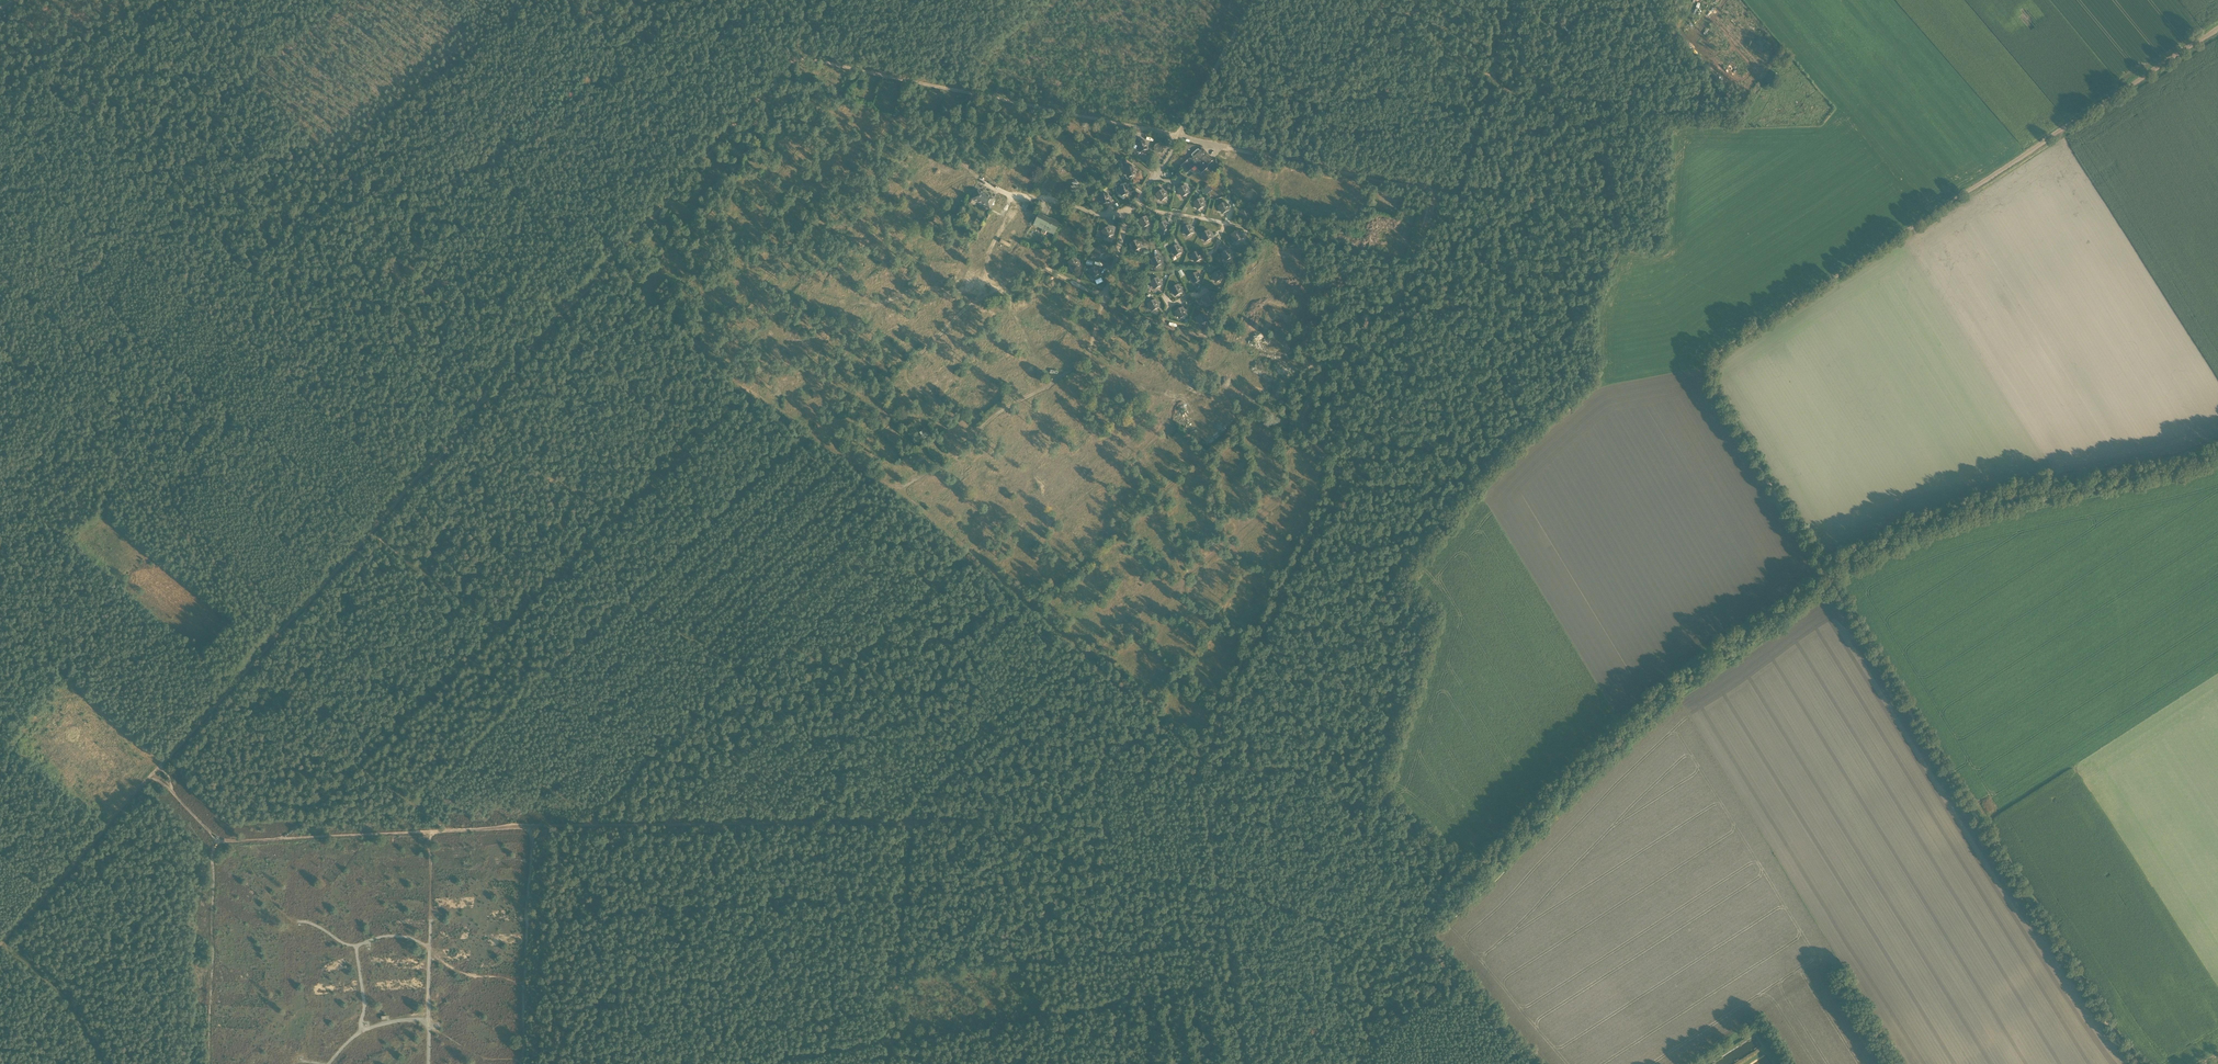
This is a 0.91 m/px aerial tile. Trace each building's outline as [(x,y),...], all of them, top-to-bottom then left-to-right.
[(825,76),(834,85),(843,75),(834,66),(825,76)] [(869,141),(872,138),(868,134),(871,132),(866,127),(860,132),(869,141)] [(776,133),(773,140),(788,145),(791,138),(776,133)] [(1137,149),(1139,150),(1140,153),(1143,152),(1145,153),(1146,150),(1148,149),(1147,148),(1149,145),(1146,144),(1145,141),(1137,144),(1138,147),(1137,149)] [(1155,151),(1158,153),(1161,152),(1163,149),(1162,146),(1159,144),(1156,145),(1154,148),(1155,151)] [(1207,166),(1213,161),(1203,149),(1200,151),(1200,150),(1199,150),(1199,149),(1198,149),(1197,150),(1192,154),(1192,155),(1191,155),(1191,156),(1192,156),(1192,157),(1193,158),(1191,159),(1190,158),(1181,167),(1187,174),(1195,167),(1201,174),(1208,167),(1207,166)] [(764,151),(762,156),(773,161),(776,156),(764,151)] [(807,165),(811,164),(809,153),(801,154),(803,164),(807,163),(807,165)] [(838,153),(830,162),(835,166),(837,164),(839,166),(845,160),(838,153)] [(1125,172),(1124,175),(1127,176),(1127,178),(1130,177),(1132,179),(1134,176),(1136,175),(1135,174),(1137,171),(1135,170),(1134,167),(1125,170),(1125,172)] [(1027,189),(1030,182),(1021,179),(1019,186),(1027,189)] [(1090,184),(1093,191),(1102,188),(1100,180),(1090,184)] [(911,192),(914,195),(921,189),(918,185),(911,192)] [(1118,193),(1126,197),(1128,194),(1129,194),(1129,192),(1131,189),(1128,188),(1128,185),(1119,188),(1119,191),(1118,193)] [(1189,191),(1190,188),(1187,188),(1186,185),(1177,190),(1179,192),(1178,195),(1180,196),(1182,198),(1185,196),(1187,197),(1187,195),(1190,193),(1189,191)] [(1209,185),(1202,191),(1207,195),(1213,190),(1209,185)] [(970,200),(989,210),(995,200),(991,198),(991,197),(978,190),(975,195),(974,194),(970,200)] [(1156,195),(1157,197),(1157,199),(1159,200),(1161,202),(1163,200),(1166,201),(1166,198),(1169,197),(1167,195),(1168,192),(1165,192),(1163,190),(1156,195)] [(1109,201),(1111,198),(1109,197),(1108,194),(1100,196),(1100,199),(1099,201),(1107,206),(1108,203),(1110,202),(1109,201)] [(1193,208),(1196,209),(1197,211),(1200,209),(1202,210),(1203,208),(1206,207),(1205,204),(1206,202),(1203,201),(1202,198),(1193,203),(1194,205),(1193,208)] [(1219,209),(1218,212),(1221,212),(1222,215),(1224,213),(1227,214),(1227,212),(1231,210),(1229,208),(1230,205),(1228,205),(1226,202),(1217,206),(1219,209)] [(1242,219),(1243,221),(1245,219),(1248,220),(1249,218),(1251,217),(1250,214),(1251,211),(1248,211),(1247,208),(1238,213),(1240,215),(1239,218),(1242,219)] [(679,217),(689,223),(693,216),(683,211),(679,217)] [(1040,212),(1034,222),(1033,225),(1054,236),(1060,223),(1050,218),(1050,220),(1043,216),(1044,214),(1040,212)] [(1151,220),(1150,220),(1148,219),(1147,216),(1139,221),(1140,223),(1139,225),(1141,226),(1143,229),(1145,227),(1148,228),(1148,226),(1151,224),(1150,222),(1151,220)] [(1169,227),(1170,224),(1167,223),(1166,221),(1157,225),(1159,228),(1158,230),(1160,231),(1162,234),(1164,232),(1167,233),(1167,230),(1170,229),(1169,227)] [(1182,234),(1185,235),(1186,237),(1189,236),(1191,236),(1192,234),(1195,233),(1194,230),(1195,228),(1192,227),(1191,224),(1182,229),(1183,232),(1182,234)] [(1103,234),(1102,236),(1111,239),(1112,235),(1113,234),(1112,233),(1113,230),(1111,229),(1109,227),(1102,231),(1103,234)] [(858,228),(847,231),(849,238),(860,234),(858,228)] [(1202,237),(1201,240),(1204,241),(1205,243),(1208,241),(1210,242),(1211,240),(1214,238),(1212,236),(1213,233),(1211,232),(1209,230),(1200,235),(1202,237)] [(1234,241),(1235,243),(1238,241),(1240,242),(1241,240),(1244,239),(1242,236),(1243,233),(1241,233),(1239,230),(1230,235),(1232,237),(1231,240),(1234,241)] [(1016,259),(990,248),(994,240),(981,234),(975,249),(979,250),(974,261),(981,264),(978,271),(991,276),(988,282),(1002,287),(1007,275),(1016,278),(1020,270),(1016,269),(1017,266),(1014,265),(1016,259)] [(1130,244),(1131,247),(1130,249),(1132,250),(1134,253),(1137,251),(1139,252),(1140,249),(1143,248),(1141,245),(1142,243),(1139,242),(1138,240),(1130,244)] [(1182,250),(1183,248),(1180,247),(1179,244),(1170,249),(1171,252),(1171,254),(1173,255),(1174,257),(1177,256),(1180,256),(1180,254),(1183,253),(1182,250)] [(1095,252),(1095,254),(1103,257),(1104,253),(1106,253),(1105,251),(1106,248),(1103,247),(1102,245),(1094,250),(1095,252)] [(947,247),(939,253),(941,255),(949,249),(947,247)] [(887,262),(891,255),(882,249),(877,255),(887,262)] [(1222,256),(1221,259),(1224,260),(1225,262),(1228,260),(1230,261),(1231,259),(1234,258),(1232,255),(1233,252),(1231,252),(1229,249),(1220,254),(1222,256)] [(1193,261),(1195,264),(1197,262),(1200,263),(1200,260),(1203,259),(1202,257),(1203,254),(1200,253),(1199,251),(1190,255),(1192,258),(1191,260),(1193,261)] [(871,268),(875,265),(866,255),(862,259),(871,268)] [(1152,263),(1151,265),(1153,266),(1155,268),(1157,267),(1160,268),(1161,265),(1163,264),(1162,262),(1163,259),(1160,258),(1159,256),(1151,260),(1152,263)] [(1069,265),(1069,267),(1077,270),(1078,266),(1080,265),(1079,264),(1080,261),(1077,260),(1076,258),(1068,262),(1069,265)] [(1288,264),(1269,271),(1273,283),(1292,275),(1288,264)] [(1089,276),(1098,278),(1099,275),(1100,274),(1099,272),(1100,269),(1098,269),(1096,266),(1089,271),(1090,273),(1089,276)] [(933,268),(921,271),(923,278),(935,274),(933,268)] [(906,278),(908,275),(904,274),(905,271),(902,270),(899,276),(906,278)] [(880,273),(882,281),(888,279),(885,271),(880,273)] [(1211,280),(1214,281),(1215,284),(1218,282),(1221,283),(1221,280),(1224,279),(1223,277),(1224,274),(1221,273),(1220,271),(1211,275),(1212,278),(1211,280)] [(1190,282),(1192,283),(1194,285),(1197,283),(1198,284),(1199,282),(1202,280),(1201,278),(1202,275),(1199,275),(1198,272),(1189,277),(1191,279),(1190,282)] [(791,279),(794,285),(801,282),(798,276),(791,279)] [(815,286),(822,289),(826,280),(818,277),(815,286)] [(1151,287),(1153,287),(1154,290),(1157,289),(1159,289),(1160,287),(1163,286),(1162,283),(1163,281),(1159,280),(1158,278),(1150,282),(1152,284),(1151,287)] [(1171,294),(1173,295),(1175,297),(1178,296),(1180,296),(1180,294),(1183,293),(1182,290),(1183,288),(1180,287),(1179,284),(1170,289),(1172,292),(1171,294)] [(1204,299),(1203,301),(1205,302),(1207,305),(1209,303),(1212,304),(1213,302),(1216,300),(1214,298),(1215,295),(1212,294),(1211,292),(1202,296),(1204,299)] [(948,295),(944,300),(949,305),(954,300),(948,295)] [(1148,304),(1149,306),(1148,309),(1150,309),(1151,312),(1154,311),(1157,311),(1157,309),(1160,308),(1159,306),(1160,303),(1156,302),(1155,300),(1148,304)] [(1174,312),(1176,315),(1175,317),(1178,318),(1179,320),(1182,318),(1184,319),(1185,317),(1187,315),(1186,313),(1187,310),(1185,310),(1183,307),(1174,312)] [(997,313),(986,309),(984,317),(994,321),(997,313)] [(848,315),(855,328),(859,325),(858,322),(861,320),(857,311),(848,315)] [(1197,320),(1196,323),(1199,324),(1200,326),(1203,325),(1205,325),(1206,323),(1208,321),(1207,319),(1208,316),(1206,315),(1204,313),(1195,317),(1197,320)] [(960,323),(972,328),(976,321),(964,316),(960,323)] [(921,334),(915,321),(910,323),(916,337),(921,334)] [(714,335),(715,328),(703,325),(702,332),(714,335)] [(1248,344),(1290,355),(1292,348),(1285,346),(1285,348),(1249,339),(1248,344)] [(947,343),(942,345),(947,357),(952,355),(947,343)] [(970,345),(971,356),(979,355),(977,344),(970,345)] [(1103,346),(1104,349),(1102,350),(1103,354),(1106,353),(1107,357),(1114,355),(1111,344),(1103,346)] [(1177,354),(1178,350),(1175,350),(1176,346),(1169,344),(1168,352),(1177,354)] [(900,367),(904,363),(898,356),(894,360),(900,367)] [(1207,361),(1204,372),(1212,374),(1215,364),(1207,361)] [(1188,369),(1186,368),(1182,378),(1191,381),(1194,372),(1196,373),(1198,368),(1190,365),(1188,369)] [(941,389),(953,371),(946,366),(933,384),(941,389)] [(982,369),(976,370),(978,377),(984,376),(982,369)] [(921,385),(927,379),(918,370),(912,376),(921,385)] [(1017,380),(1021,386),(1027,382),(1023,376),(1017,380)] [(1067,381),(1057,385),(1059,391),(1069,387),(1067,381)] [(1225,407),(1221,413),(1227,416),(1230,409),(1225,407)] [(1099,417),(1106,424),(1111,418),(1104,411),(1099,417)] [(831,426),(829,422),(818,426),(820,430),(831,426)] [(993,425),(986,431),(988,434),(996,428),(993,425)] [(919,431),(924,439),(931,435),(926,427),(919,431)] [(1216,435),(1218,434),(1220,436),(1224,432),(1220,427),(1213,432),(1216,435)] [(997,428),(990,434),(994,439),(1001,433),(997,428)] [(923,458),(922,451),(913,453),(915,459),(923,458)] [(894,452),(885,459),(889,465),(898,458),(894,452)] [(968,467),(977,459),(971,453),(962,461),(968,467)] [(970,470),(975,476),(982,469),(977,463),(970,470)] [(897,466),(889,470),(894,479),(902,474),(897,466)] [(1107,479),(1113,485),(1117,481),(1110,475),(1107,479)] [(933,483),(931,487),(941,493),(943,489),(933,483)] [(1102,494),(1105,491),(1100,485),(1096,488),(1102,494)] [(1092,503),(1097,500),(1092,493),(1087,497),(1092,503)] [(1132,495),(1127,500),(1131,503),(1136,498),(1132,495)] [(1083,510),(1088,507),(1083,501),(1079,504),(1083,510)] [(1123,502),(1118,506),(1123,511),(1127,506),(1123,502)] [(943,505),(940,508),(952,519),(955,516),(943,505)] [(1111,511),(1108,515),(1113,520),(1116,516),(1111,511)] [(941,520),(946,525),(951,519),(943,512),(940,515),(943,518),(941,520)] [(1027,537),(1031,541),(1037,534),(1032,530),(1027,537)] [(1754,1060),(1756,1063),(1770,1063),(1765,1055),(1754,1060)]
